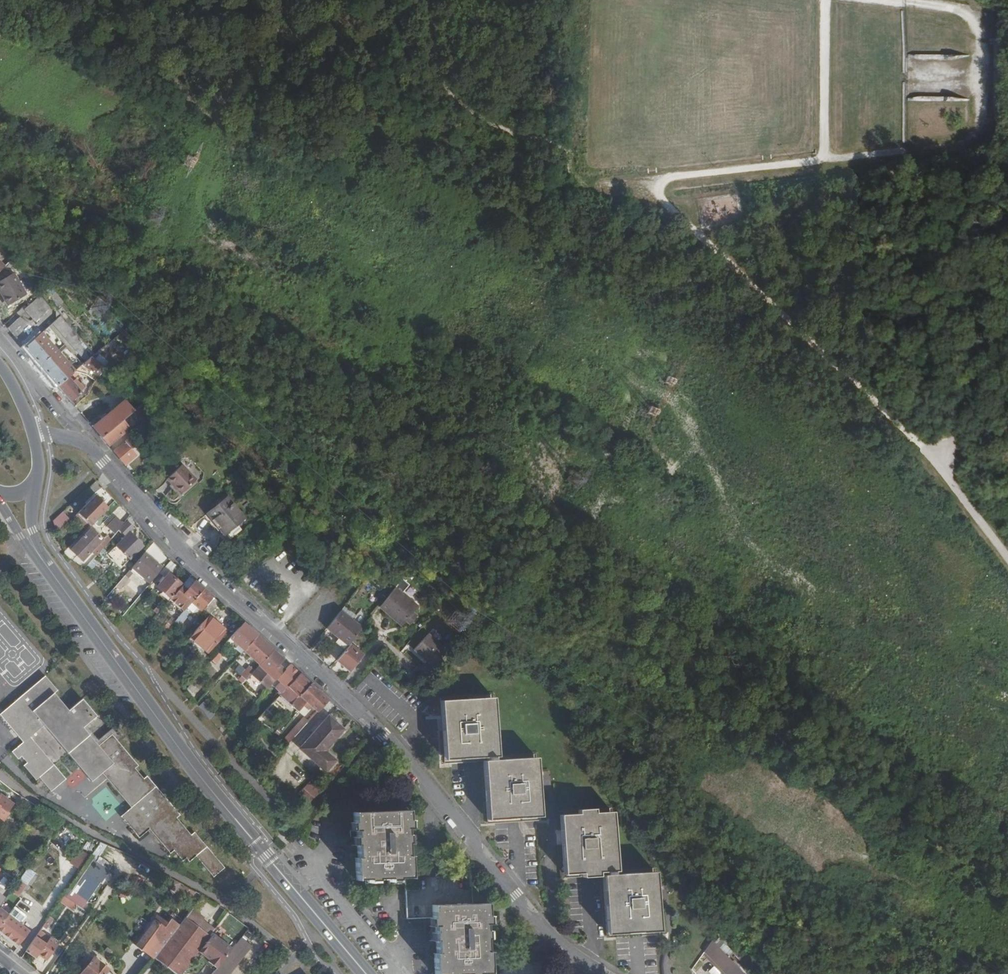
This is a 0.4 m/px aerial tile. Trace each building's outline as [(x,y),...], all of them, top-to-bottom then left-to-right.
[(9,264),(0,256),(0,273),(9,264)] [(10,275),(0,284),(0,292),(12,307),(26,293),(10,275)] [(39,308),(33,314),(32,315),(37,320),(45,314),(39,308)] [(20,316),(7,328),(57,385),(69,375),(76,369),(43,333),(20,316)] [(96,379),(106,368),(93,354),(83,363),(93,371),(90,374),(96,379)] [(69,375),(57,385),(71,401),(82,391),(80,390),(85,386),(80,381),(76,384),(69,375)] [(120,422),(135,409),(125,398),(92,426),(102,437),(120,422)] [(136,408),(143,416),(148,412),(140,403),(136,408)] [(102,437),(108,445),(127,430),(120,422),(102,437)] [(139,444),(133,436),(113,452),(125,465),(138,454),(133,449),(139,444)] [(193,482),(177,466),(162,480),(178,496),(193,482)] [(76,514),(88,526),(106,508),(94,496),(76,514)] [(216,537),(224,545),(239,530),(231,522),(238,516),(219,497),(212,503),(209,507),(198,518),(203,524),(207,520),(219,533),(216,537)] [(63,511),(53,521),(60,528),(70,518),(63,511)] [(106,529),(113,535),(122,525),(115,519),(106,529)] [(203,524),(216,537),(219,533),(207,520),(203,524)] [(125,538),(130,533),(133,530),(126,522),(118,530),(125,538)] [(70,549),(81,561),(102,542),(91,529),(70,549)] [(125,538),(108,554),(121,568),(143,547),(130,533),(125,538)] [(85,557),(90,563),(105,545),(102,542),(85,557)] [(132,569),(150,584),(162,569),(145,554),(132,569)] [(160,575),(165,579),(169,574),(176,566),(170,561),(160,575)] [(157,589),(170,600),(174,595),(182,586),(169,574),(165,579),(157,589)] [(189,577),(182,585),(187,590),(194,581),(189,577)] [(174,595),(188,607),(192,603),(203,589),(194,581),(187,590),(182,585),(182,586),(174,595)] [(212,597),(203,589),(192,603),(200,611),(201,609),(212,597)] [(400,590),(393,597),(384,608),(406,628),(411,623),(414,626),(420,620),(416,617),(422,610),(400,590)] [(209,617),(209,616),(220,604),(212,597),(201,609),(209,617)] [(344,609),(328,626),(351,647),(355,642),(366,629),(344,609)] [(458,611),(445,623),(460,640),(473,628),(458,611)] [(178,652),(194,667),(226,630),(218,623),(209,616),(209,617),(178,652)] [(229,639),(243,651),(256,636),(242,624),(229,639)] [(432,669),(446,653),(427,635),(413,651),(432,669)] [(256,636),(243,651),(259,665),(273,650),(256,636)] [(351,647),(339,660),(353,672),(369,654),(355,642),(351,647)] [(221,649),(210,661),(215,664),(225,653),(221,649)] [(251,674),(269,689),(277,680),(284,673),(280,668),(286,662),(273,650),(259,665),(253,672),(251,674)] [(178,652),(176,655),(192,669),(194,667),(178,652)] [(276,689),(282,695),(290,686),(300,675),(290,666),(284,673),(277,680),(281,684),(276,689)] [(242,685),(251,674),(253,672),(249,668),(240,678),(236,673),(233,676),(242,685)] [(307,702),(300,696),(311,684),(300,675),(290,686),(282,695),(281,696),(299,712),(307,702)] [(45,677),(0,715),(0,716),(12,730),(15,728),(26,741),(12,753),(17,760),(21,758),(26,764),(23,767),(36,782),(40,779),(51,793),(66,780),(31,738),(44,727),(91,783),(101,774),(131,809),(120,818),(138,839),(149,830),(169,855),(173,852),(182,862),(186,859),(189,863),(195,858),(213,878),(224,868),(195,833),(191,836),(177,819),(180,816),(147,777),(143,779),(135,770),(138,767),(112,736),(98,747),(85,731),(98,720),(82,700),(74,707),(68,712),(54,695),(58,692),(45,677)] [(307,702),(318,712),(329,700),(311,684),(300,696),(307,702)] [(486,760),(493,760),(490,699),(444,701),(447,760),(469,759),(486,758),(486,760)] [(343,730),(329,717),(302,746),(308,752),(305,754),(324,772),(334,761),(324,751),(343,730)] [(285,740),(289,744),(308,722),(305,718),(285,740)] [(533,758),(499,760),(493,760),(486,760),(490,820),(495,820),(515,819),(535,818),(536,818),(533,758)] [(296,797),(305,807),(324,787),(315,778),(296,797)] [(3,820),(9,813),(7,812),(13,803),(4,797),(3,799),(0,797),(0,817),(3,820)] [(409,810),(352,812),(353,831),(355,831),(356,858),(354,858),(355,880),(404,879),(405,892),(406,919),(431,918),(431,927),(434,927),(435,953),(432,953),(433,973),(548,973),(547,962),(489,964),(489,951),(486,951),(485,925),(487,925),(487,903),(472,903),(471,876),(411,878),(410,856),(408,856),(407,829),(409,829),(409,810)] [(606,874),(613,874),(609,812),(563,815),(566,875),(587,874),(600,873),(606,872),(606,874)] [(70,862),(78,868),(88,856),(80,849),(70,862)] [(91,859),(63,904),(80,915),(109,870),(91,859)] [(27,867),(11,892),(20,899),(37,873),(27,867)] [(652,872),(616,874),(613,874),(606,874),(606,876),(610,934),(615,934),(635,933),(655,932),(652,872)] [(10,881),(2,876),(0,879),(0,889),(4,891),(10,881)] [(19,944),(29,930),(0,908),(0,930),(19,944)] [(189,911),(185,917),(197,926),(201,920),(189,911)] [(185,917),(178,926),(154,957),(177,973),(180,973),(200,947),(209,935),(213,929),(201,920),(197,926),(185,917)] [(135,944),(153,958),(154,957),(178,926),(169,919),(162,927),(153,920),(135,944)] [(222,935),(214,929),(213,929),(209,935),(200,947),(212,956),(210,958),(219,964),(234,945),(222,935)] [(238,940),(225,930),(222,935),(234,945),(238,940)] [(212,973),(228,973),(254,942),(245,934),(212,973)] [(46,943),(36,936),(26,950),(36,957),(38,955),(44,960),(54,946),(47,941),(46,943)] [(714,942),(706,952),(714,961),(712,963),(722,973),(743,973),(714,942)] [(795,959),(811,958),(810,950),(795,951),(795,959)] [(714,961),(706,952),(704,954),(712,963),(714,961)] [(107,969),(93,958),(80,973),(112,973),(106,970),(107,969)]
